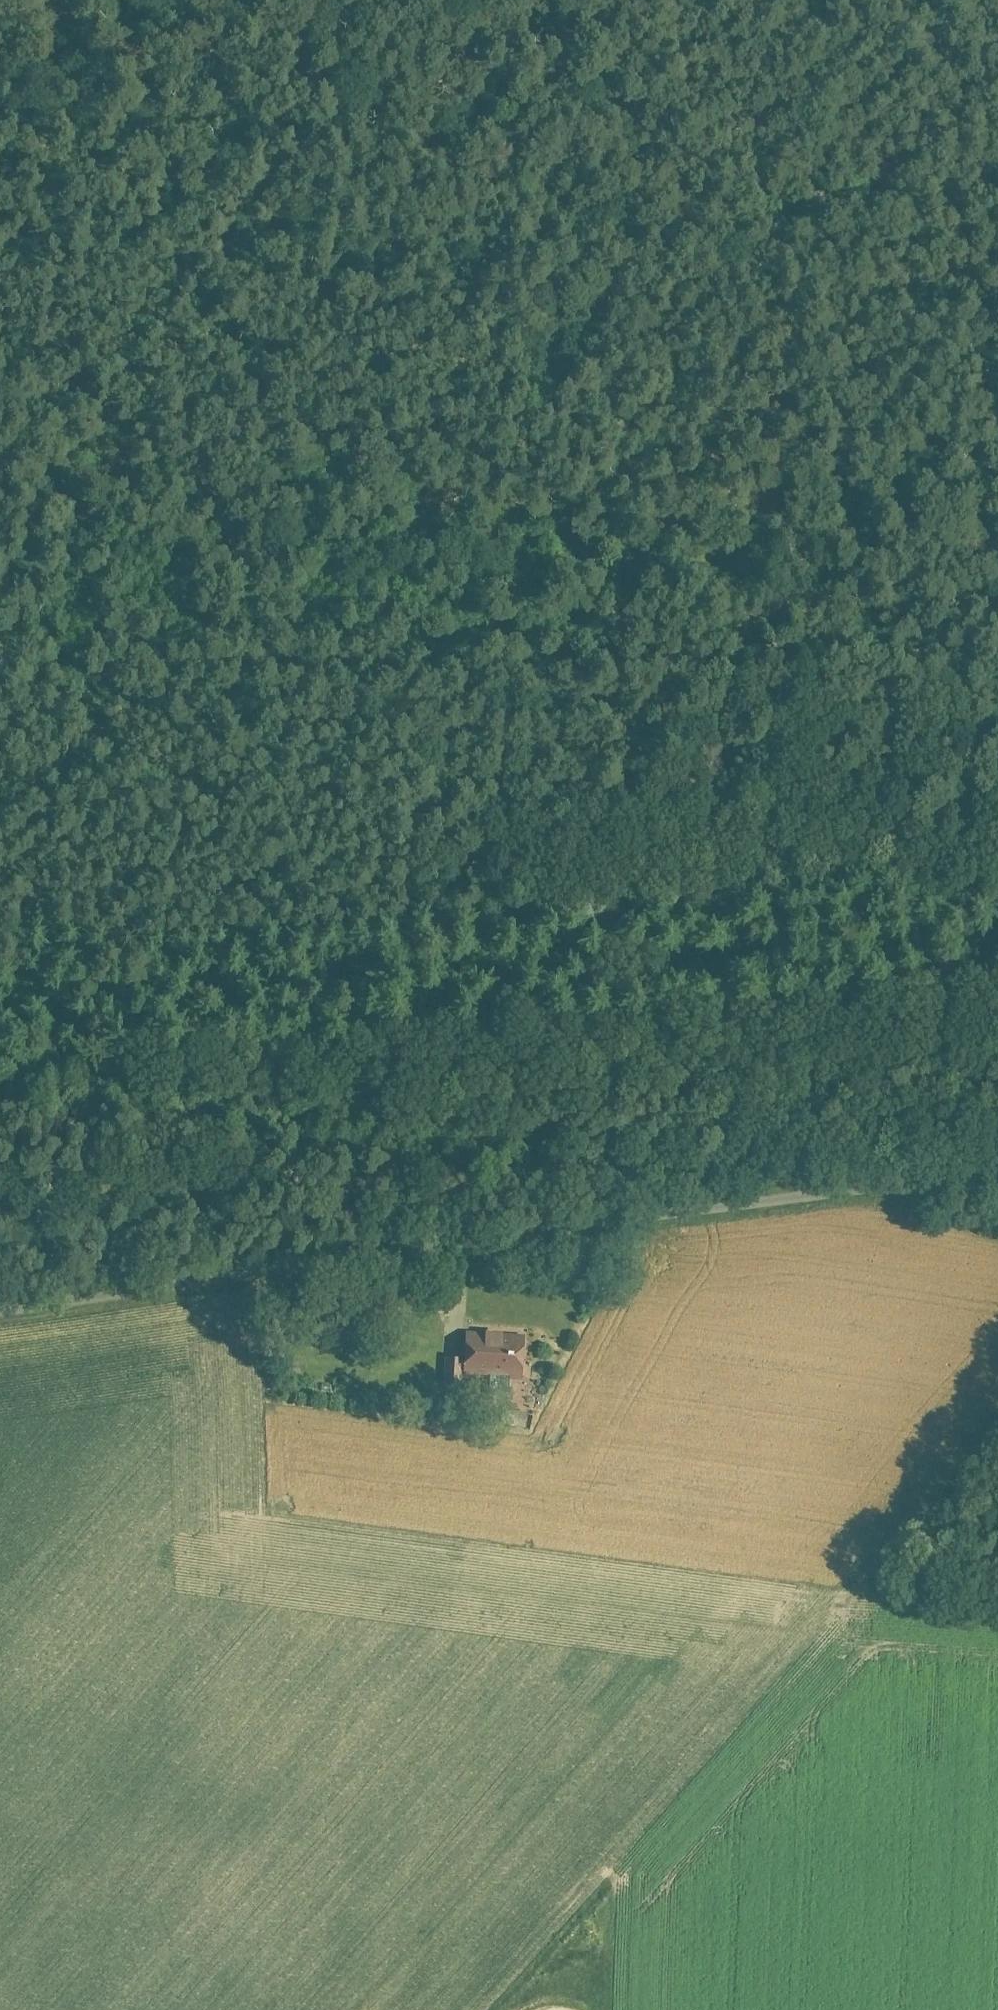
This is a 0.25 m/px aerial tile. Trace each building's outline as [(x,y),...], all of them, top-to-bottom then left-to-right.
[(461,1330),(457,1379),(525,1384),(529,1335),(461,1330)]
